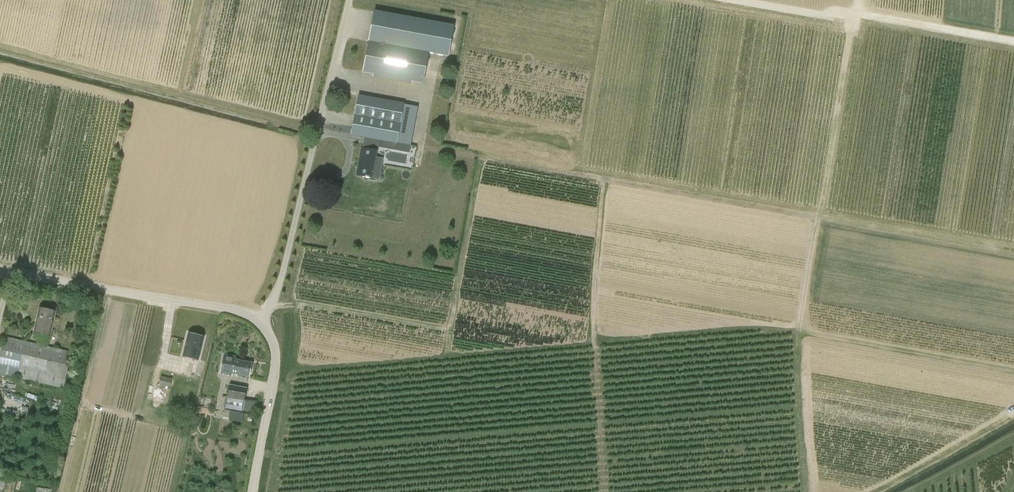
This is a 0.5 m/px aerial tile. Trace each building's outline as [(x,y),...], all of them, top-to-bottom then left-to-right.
[(421,83),(427,53),(427,52),(446,56),(452,26),(373,11),(362,72),(421,83)] [(358,95),(350,135),(364,137),(379,140),(388,142),(410,146),(417,107),(403,104),(386,101),(358,95)] [(361,148),(356,175),(371,178),(371,177),(378,179),(382,158),(375,157),(376,151),(377,151),(379,140),(364,137),(362,148),(361,148)] [(388,142),(388,146),(409,150),(410,146),(388,142)] [(39,308),(33,332),(50,336),(55,312),(39,308)] [(18,329),(8,327),(7,334),(17,336),(18,329)] [(198,360),(203,337),(188,333),(182,356),(198,360)] [(4,337),(0,357),(0,374),(63,389),(71,352),(4,337)] [(224,354),(220,374),(231,376),(232,374),(249,377),(251,363),(234,360),(235,356),(224,354)] [(170,387),(172,379),(160,376),(159,384),(170,387)] [(229,385),(226,398),(224,408),(242,411),(244,401),(246,388),(229,385)] [(244,413),(242,413),(224,410),(222,419),(242,423),(244,413)]
